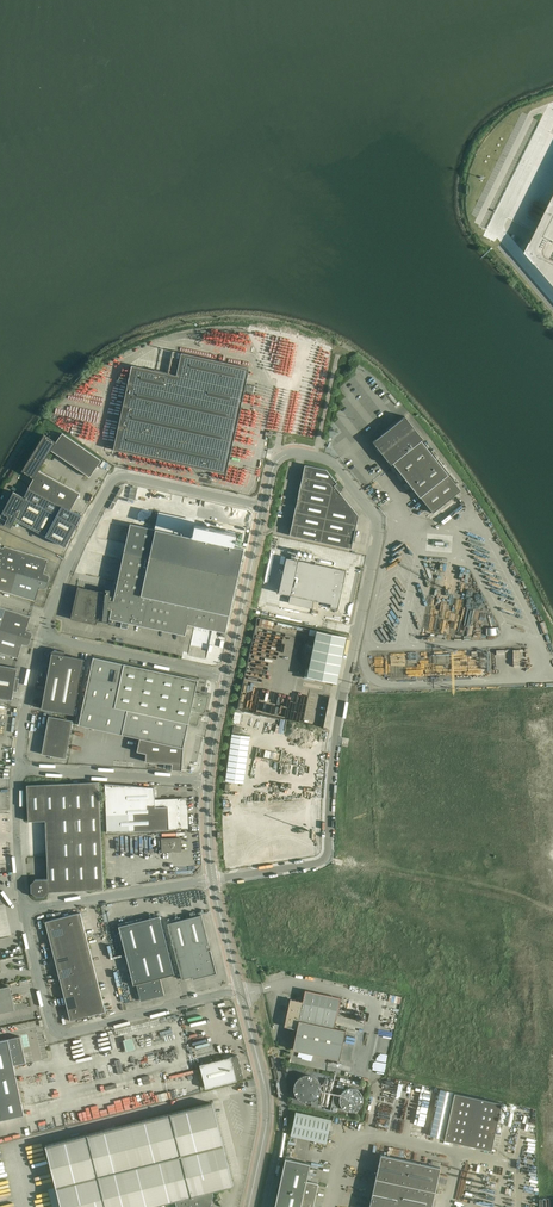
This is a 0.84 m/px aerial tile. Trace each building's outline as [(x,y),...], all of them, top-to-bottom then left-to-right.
[(526,252),(552,284),(552,197),(526,252)] [(286,388),(294,389),(303,391),(312,349),(303,347),(302,353),(299,352),(299,350),(299,349),(299,348),(298,347),(297,347),(296,347),(295,347),(295,348),(294,349),(294,351),(291,351),(292,345),(283,343),(282,350),(276,350),(271,350),(265,352),(260,354),(259,352),(261,356),(261,357),(260,357),(260,358),(260,359),(261,360),(261,361),(262,361),(263,361),(264,361),(272,378),(273,377),(278,378),(277,387),(286,388)] [(236,423),(248,370),(249,368),(181,353),(176,375),(131,365),(113,450),(225,474),(233,438),(246,440),(249,426),(236,423)] [(423,439),(405,416),(372,442),(390,465),(391,465),(392,463),(394,465),(419,497),(420,497),(432,513),(460,491),(421,440),(422,439),(423,439)] [(56,442),(46,436),(44,435),(32,453),(45,461),(51,450),(89,477),(101,460),(62,433),(56,442)] [(21,471),(33,479),(28,488),(70,511),(79,493),(38,471),(45,461),(32,453),(21,471)] [(332,486),(336,483),(326,470),(304,465),(303,473),(301,472),(300,477),(328,483),(332,486)] [(299,488),(330,495),(332,486),(328,483),(300,477),(300,481),(301,481),(299,488)] [(328,507),(325,519),(356,525),(358,516),(339,492),(342,489),(337,483),(336,483),(332,486),(330,495),(328,507)] [(70,511),(28,488),(23,497),(76,525),(80,517),(70,511)] [(330,495),(299,488),(298,496),(296,496),(295,500),(328,507),(330,495)] [(13,491),(0,516),(0,522),(10,528),(15,520),(65,547),(76,525),(23,497),(13,491)] [(325,519),(328,507),(295,500),(294,504),(296,504),(294,512),(325,519)] [(290,523),(322,530),(325,519),(294,512),(293,519),(291,519),(290,523)] [(322,530),(355,537),(356,533),(354,533),(356,525),(325,519),(322,530)] [(77,587),(70,619),(96,624),(98,615),(103,616),(102,620),(107,620),(107,617),(109,617),(109,618),(185,635),(187,624),(225,632),(243,548),(232,546),(235,533),(194,524),(191,537),(130,523),(129,526),(125,543),(122,559),(117,580),(114,596),(109,595),(110,590),(105,589),(105,594),(103,594),(103,592),(77,587)] [(322,530),(290,523),(289,527),(291,528),(289,535),(320,542),(322,530)] [(355,537),(322,530),(320,542),(351,549),(352,541),(354,541),(355,537)] [(16,572),(23,551),(4,546),(3,548),(1,547),(1,545),(0,543),(0,567),(16,572)] [(48,582),(49,577),(48,574),(43,573),(44,571),(48,559),(23,551),(16,572),(48,582)] [(286,557),(278,593),(290,595),(314,600),(330,604),(329,608),(337,610),(346,570),(286,557)] [(10,593),(16,572),(0,567),(0,590),(10,593)] [(16,572),(10,593),(35,601),(39,587),(43,588),(46,587),(48,582),(16,572)] [(30,639),(32,634),(30,631),(26,630),(30,616),(5,608),(0,625),(0,629),(30,639)] [(18,657),(22,644),(26,645),(29,644),(30,639),(0,629),(0,652),(18,657)] [(346,637),(316,631),(308,669),(306,669),(304,678),(313,680),(314,678),(333,682),(336,682),(346,637)] [(49,664),(41,708),(73,714),(84,659),(64,655),(64,651),(57,650),(54,649),(54,650),(49,654),(49,653),(48,653),(48,656),(46,664),(49,664)] [(78,725),(140,738),(137,751),(146,753),(145,761),(172,763),(171,769),(181,770),(183,747),(188,723),(197,725),(200,712),(201,712),(203,713),(205,711),(205,709),(208,695),(195,692),(198,680),(93,657),(93,658),(80,718),(79,723),(78,725)] [(12,700),(13,691),(17,691),(19,678),(15,677),(17,668),(0,665),(0,698),(12,700)] [(48,716),(41,754),(65,758),(72,720),(48,716)] [(232,734),(225,781),(243,783),(249,736),(232,734)] [(99,782),(26,785),(28,821),(56,820),(58,855),(47,856),(48,878),(35,879),(35,881),(32,883),(31,883),(31,893),(35,896),(35,897),(45,896),(47,894),(47,892),(103,889),(99,782)] [(107,832),(188,829),(188,828),(187,828),(186,805),(187,805),(187,799),(181,799),(181,800),(179,800),(179,798),(178,799),(155,800),(154,787),(105,784),(107,832)] [(309,811),(274,813),(277,858),(312,855),(309,811)] [(258,815),(223,818),(227,862),(262,860),(258,815)] [(161,839),(162,851),(176,850),(176,851),(181,851),(180,838),(161,839)] [(62,917),(67,934),(70,946),(87,941),(81,918),(80,912),(74,914),(62,917)] [(201,915),(201,914),(167,923),(182,979),(192,976),(193,979),(216,973),(210,949),(208,950),(206,944),(209,944),(201,915)] [(159,978),(175,974),(174,974),(159,916),(118,926),(133,984),(133,985),(136,984),(140,1001),(164,995),(159,978)] [(67,934),(62,917),(45,921),(47,929),(49,939),(67,934)] [(49,939),(54,956),(71,952),(70,946),(67,934),(49,939)] [(89,947),(87,941),(70,946),(71,952),(89,947)] [(90,953),(89,947),(71,952),(73,957),(90,953)] [(54,956),(57,968),(74,963),(73,957),(71,952),(54,956)] [(92,959),(90,953),(73,957),(74,963),(92,959)] [(93,964),(92,959),(74,963),(76,969),(93,964)] [(57,968),(60,979),(77,975),(76,969),(74,963),(57,968)] [(95,970),(93,964),(76,969),(77,975),(95,970)] [(96,976),(95,970),(77,975),(79,981),(96,976)] [(55,981),(54,974),(46,976),(48,982),(55,981)] [(60,979),(64,997),(82,992),(81,988),(79,981),(77,975),(60,979)] [(98,984),(96,976),(79,981),(81,988),(98,984)] [(100,990),(98,984),(81,988),(82,992),(82,994),(100,990)] [(8,986),(0,988),(0,1013),(13,1010),(13,1009),(9,991),(8,987),(8,986)] [(101,995),(100,990),(82,994),(84,1000),(101,995)] [(284,1026),(297,1029),(299,1020),(334,1027),(340,998),(305,990),(302,1002),(290,999),(284,1026)] [(84,1000),(82,994),(82,992),(64,997),(68,1012),(70,1020),(88,1015),(84,1000)] [(101,995),(84,1000),(88,1015),(99,1012),(105,1011),(103,1005),(104,1005),(101,995)] [(297,1029),(292,1049),(339,1059),(345,1030),(334,1027),(299,1020),(297,1029)] [(15,1075),(13,1065),(25,1062),(20,1036),(0,1040),(0,1120),(24,1115),(15,1075)] [(199,1065),(205,1088),(236,1080),(243,1078),(237,1055),(230,1057),(199,1065)] [(310,1101),(311,1101),(313,1100),(315,1099),(317,1097),(318,1096),(319,1095),(320,1094),(320,1092),(321,1091),(321,1089),(321,1088),(321,1086),(321,1085),(320,1083),(319,1082),(319,1080),(318,1079),(317,1078),(315,1077),(314,1076),(312,1075),(311,1075),(309,1075),(308,1074),(306,1074),(305,1075),(303,1075),(301,1076),(300,1076),(299,1077),(298,1078),(296,1080),(296,1081),(295,1082),(294,1084),(294,1086),(294,1087),(294,1088),(294,1090),(294,1091),(294,1093),(295,1094),(296,1096),(297,1097),(298,1098),(299,1099),(301,1100),(302,1101),(304,1101),(305,1102),(307,1102),(308,1102),(310,1101)] [(363,1098),(363,1097),(362,1096),(362,1095),(362,1094),(361,1093),(360,1092),(360,1091),(359,1090),(358,1089),(357,1089),(356,1088),(355,1088),(354,1088),(352,1087),(351,1087),(350,1087),(349,1087),(348,1088),(347,1088),(346,1088),(345,1089),(344,1090),(343,1090),(342,1091),(341,1092),(341,1093),(340,1094),(340,1095),(339,1096),(339,1097),(339,1099),(339,1100),(339,1101),(339,1102),(340,1103),(340,1104),(341,1105),(341,1106),(342,1107),(343,1108),(344,1109),(345,1109),(346,1110),(347,1110),(348,1111),(349,1111),(351,1111),(352,1111),(353,1111),(354,1111),(355,1110),(356,1110),(357,1109),(358,1109),(359,1108),(360,1107),(361,1106),(361,1105),(362,1104),(362,1103),(362,1102),(363,1101),(363,1100),(363,1098)] [(440,1089),(430,1135),(443,1138),(444,1138),(444,1139),(491,1150),(501,1103),(454,1092),(445,1135),(444,1135),(453,1092),(440,1089)] [(340,1094),(334,1093),(330,1110),(336,1111),(338,1102),(339,1102),(339,1101),(339,1100),(339,1099),(339,1097),(339,1096),(340,1095),(340,1094)] [(318,1107),(319,1101),(317,1097),(315,1099),(313,1100),(311,1101),(311,1103),(312,1103),(311,1106),(318,1107)] [(45,1145),(56,1186),(61,1206),(147,1206),(175,1200),(177,1206),(212,1206),(210,1206),(213,1194),(212,1191),(233,1185),(231,1178),(212,1103),(170,1113),(170,1112),(169,1112),(170,1114),(87,1135),(87,1133),(87,1135),(45,1145)] [(331,1119),(295,1111),(290,1135),(326,1143),(331,1119)] [(435,1191),(440,1167),(380,1154),(369,1206),(431,1206),(435,1191)] [(305,1162),(302,1161),(294,1160),(285,1158),(274,1206),(313,1206),(318,1183),(306,1180),(310,1163),(305,1162)]
